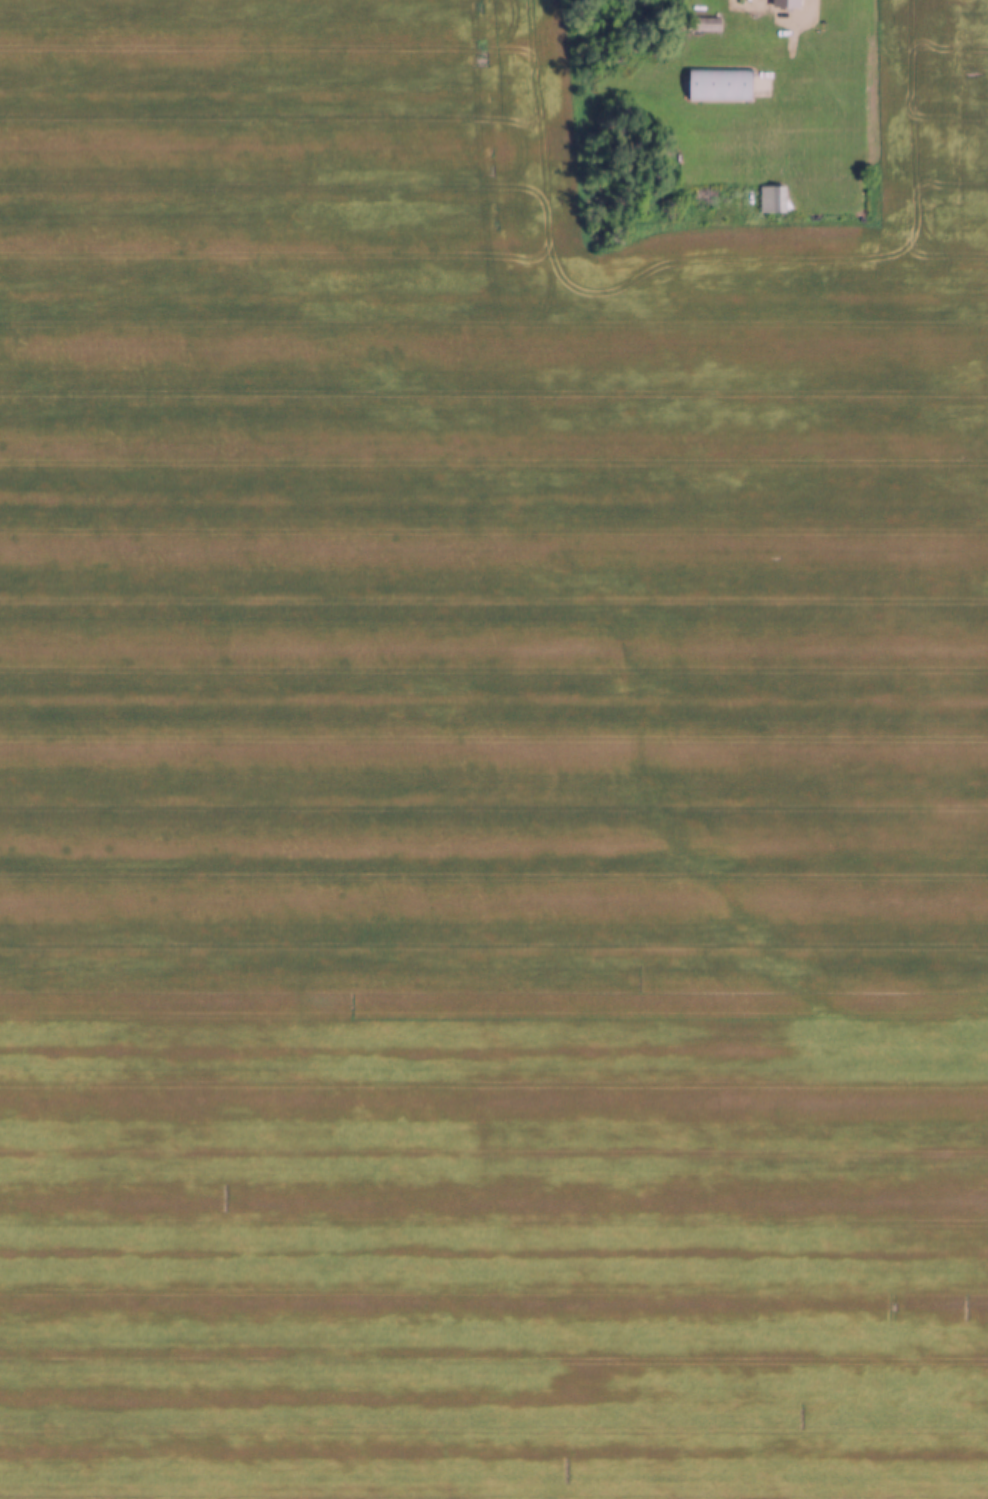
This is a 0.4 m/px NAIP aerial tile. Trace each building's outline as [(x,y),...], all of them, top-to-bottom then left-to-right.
[(692,16),(692,31),(719,31),(719,16),(692,16)] [(687,100),(750,100),(750,69),(687,69),(687,100)] [(785,184),(758,184),(758,212),(785,212),(785,184)]
